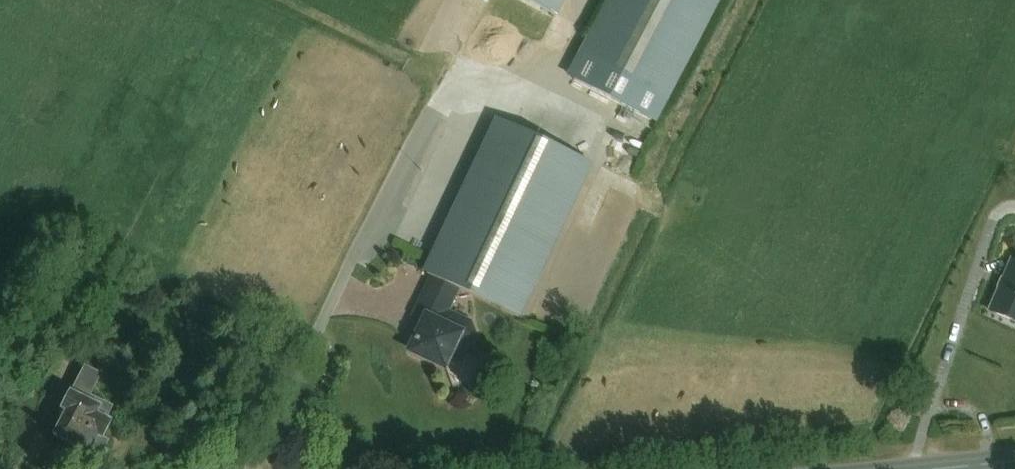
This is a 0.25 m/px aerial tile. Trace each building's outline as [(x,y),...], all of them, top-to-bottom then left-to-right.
[(570,77),(659,124),(723,0),(610,0),(570,77)] [(503,119),(428,274),(432,275),(462,290),(513,314),(588,162),(503,119)] [(991,313),(1014,324),(1014,263),(1013,262),(991,313)] [(413,314),(414,319),(418,328),(408,353),(449,372),(454,362),(458,363),(468,359),(478,334),(472,322),(451,311),(462,290),(432,275),(413,314)] [(105,420),(112,406),(91,396),(101,375),(81,365),(58,410),(65,414),(53,438),(88,456),(90,453),(99,459),(107,443),(102,440),(111,423),(105,420)]
